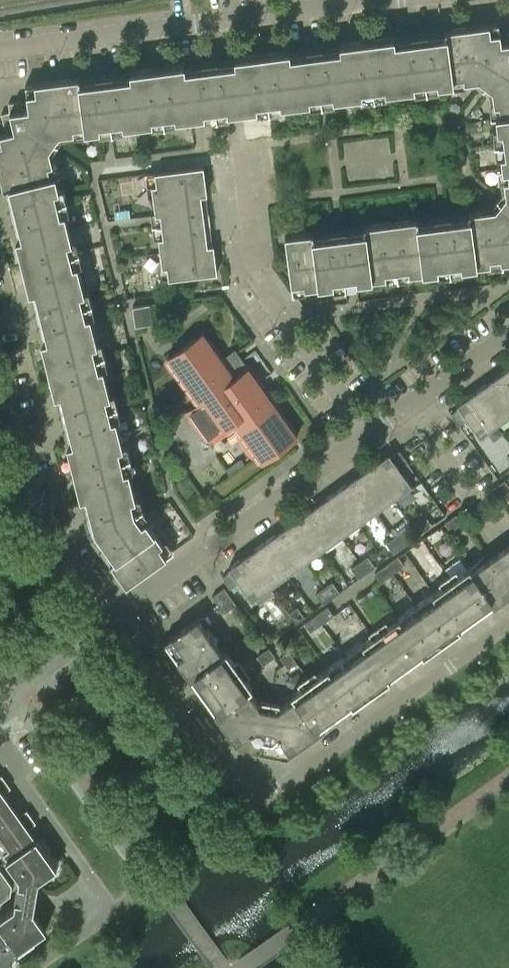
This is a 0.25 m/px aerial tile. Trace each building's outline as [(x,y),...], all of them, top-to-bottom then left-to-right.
[(503,61),(502,54),(498,23),(471,26),(478,79),(481,82),(484,84),(489,87),(492,90),(508,88),(508,60),(503,61)] [(394,36),(366,40),(373,88),(384,87),(385,91),(414,88),(414,83),(426,81),(437,80),(437,85),(453,83),(452,78),(463,77),(463,81),(478,79),(471,26),(444,30),(445,36),(424,38),(426,53),(421,54),(417,55),(415,39),(395,42),(394,36)] [(373,88),(366,40),(339,43),(340,49),(320,52),(322,67),(317,68),(312,68),(310,53),(290,56),(289,50),(261,53),(267,102),(280,100),(280,105),(310,101),(309,97),(321,95),(332,94),(333,98),(362,95),(361,90),(373,88)] [(267,102),(261,53),(234,57),(235,63),(227,64),(215,66),(217,81),(207,82),(205,67),(191,69),(185,69),(184,63),(157,67),(163,116),(175,114),(175,119),(191,117),(197,116),(203,115),(204,115),(204,110),(227,107),(227,112),(229,112),(233,111),(241,110),(257,108),(256,103),(267,102)] [(79,77),(52,81),(59,134),(74,132),(73,127),(83,126),(84,131),(100,129),(99,124),(122,121),(123,126),(152,122),(151,117),(163,116),(157,67),(129,71),(130,77),(110,79),(112,94),(106,95),(102,95),(100,80),(80,83),(79,77)] [(29,115),(30,125),(0,133),(0,161),(49,149),(59,134),(52,81),(25,84),(29,115)] [(492,90),(494,105),(498,104),(500,114),(495,115),(497,131),(502,130),(505,153),(500,154),(502,170),(507,169),(508,179),(503,180),(505,195),(508,195),(508,88),(492,90)] [(23,110),(22,101),(8,102),(9,111),(1,113),(4,126),(14,124),(11,112),(23,110)] [(479,119),(467,120),(469,131),(481,130),(479,119)] [(57,201),(54,190),(59,189),(55,173),(50,174),(48,164),(52,163),(49,149),(0,161),(0,176),(3,189),(9,187),(14,207),(29,203),(30,208),(31,213),(16,216),(21,236),(15,238),(22,264),(70,252),(67,241),(71,240),(65,213),(64,211),(60,213),(57,201)] [(189,226),(189,222),(188,217),(203,215),(201,194),(207,194),(203,165),(154,172),(156,184),(151,185),(155,214),(160,213),(161,225),(163,237),(158,237),(162,266),(167,266),(168,278),(217,272),(213,244),(207,245),(204,224),(189,226)] [(505,195),(495,208),(494,208),(500,257),(501,262),(508,261),(508,195),(505,195)] [(500,257),(494,208),(467,212),(468,218),(443,221),(418,224),(417,218),(390,222),(396,270),(408,269),(409,274),(438,270),(437,265),(448,263),(449,274),(451,274),(450,263),(460,262),(461,267),(490,263),(489,258),(500,257)] [(396,270),(390,222),(363,225),(363,231),(313,238),(313,232),(284,235),(291,284),(303,282),(304,287),(331,284),(332,289),(346,287),(345,277),(355,275),(356,280),(385,277),(385,272),(396,270)] [(85,315),(82,304),(80,292),(84,291),(77,263),(72,264),(70,252),(22,264),(29,291),(35,290),(40,310),(54,306),(55,311),(57,315),(42,319),(47,339),(41,340),(48,367),(95,355),(92,344),(97,343),(90,314),(85,315)] [(149,304),(132,306),(135,326),(151,324),(149,304)] [(297,436),(266,394),(235,349),(221,359),(202,332),(167,357),(199,402),(186,411),(206,440),(233,421),(262,461),(297,436)] [(111,418),(108,407),(105,396),(110,394),(110,393),(103,366),(98,367),(95,355),(48,367),(54,394),(60,393),(65,413),(80,409),(81,414),(82,418),(68,422),(72,442),(67,443),(73,470),(121,458),(118,447),(123,445),(115,417),(111,418)] [(500,373),(492,378),(508,401),(508,366),(500,373)] [(485,383),(475,390),(498,422),(508,415),(508,401),(492,378),(485,383)] [(498,422),(475,390),(457,404),(459,407),(450,413),(458,424),(467,418),(479,436),(498,422)] [(388,452),(380,458),(370,465),(393,498),(411,484),(399,467),(407,461),(399,449),(391,455),(388,452)] [(141,521),(134,511),(131,498),(135,497),(129,469),(128,468),(124,469),(121,458),(73,470),(80,497),(86,495),(92,521),(107,517),(111,527),(99,536),(114,557),(110,561),(126,584),(166,555),(159,545),(162,542),(162,541),(145,518),(141,521)] [(370,465),(360,473),(352,478),(375,510),(393,498),(370,465)] [(352,478),(345,483),(335,490),(358,523),(375,510),(352,478)] [(492,488),(498,496),(508,488),(508,486),(504,479),(492,488)] [(358,523),(335,490),(317,503),(340,535),(358,523)] [(317,503),(310,508),(300,516),(322,548),(340,535),(317,503)] [(456,514),(444,522),(450,530),(462,522),(456,514)] [(322,548),(300,516),(282,529),(284,532),(305,561),(322,548)] [(36,534),(33,529),(28,532),(31,538),(36,534)] [(305,561),(284,532),(282,529),(264,541),(287,573),(305,561)] [(403,530),(394,536),(401,547),(410,541),(403,530)] [(386,542),(393,553),(401,547),(394,536),(386,542)] [(287,573),(264,541),(247,554),(249,557),(269,586),(287,573)] [(415,604),(442,641),(508,593),(508,549),(506,545),(498,551),(490,557),(472,570),(469,566),(415,604)] [(269,586),(249,557),(247,554),(239,559),(228,567),(231,570),(222,576),(230,588),(239,581),(251,599),(269,586)] [(367,555),(359,561),(366,572),(375,566),(367,555)] [(398,555),(386,564),(392,572),(404,564),(398,555)] [(366,572),(359,561),(351,567),(358,578),(366,572)] [(375,572),(381,580),(392,572),(386,564),(375,572)] [(332,581),(323,587),(331,597),(339,591),(332,581)] [(212,595),(217,603),(224,612),(235,603),(224,587),(212,595)] [(331,597),(323,587),(315,593),(322,603),(331,597)] [(371,692),(442,641),(415,604),(345,655),(371,692)] [(288,612),(296,622),(304,616),(297,606),(288,612)] [(327,606),(316,614),(322,622),(333,614),(327,606)] [(322,622),(316,614),(304,622),(310,631),(322,622)] [(252,687),(239,668),(226,650),(222,652),(197,617),(172,635),(184,653),(176,658),(236,741),(249,732),(255,739),(263,740),(269,707),(260,706),(248,689),(252,687)] [(263,664),(275,655),(269,647),(257,655),(263,664)] [(296,662),(288,650),(280,656),(288,668),(296,662)] [(289,750),(360,699),(371,692),(345,655),(291,693),(294,697),(277,709),(269,707),(263,740),(272,742),(279,736),(289,750)] [(0,784),(0,811),(11,803),(3,792),(11,787),(6,780),(0,784)] [(0,811),(0,837),(31,815),(26,809),(19,814),(11,803),(0,811)] [(0,837),(0,851),(6,860),(36,838),(28,827),(35,822),(31,815),(0,837)] [(36,892),(38,880),(56,867),(48,855),(44,858),(33,842),(37,839),(36,838),(6,860),(19,877),(17,884),(14,906),(0,916),(0,924),(18,949),(19,948),(16,944),(31,933),(34,937),(46,929),(33,910),(36,892)] [(10,895),(11,885),(0,869),(0,902),(10,895)] [(0,924),(0,961),(5,967),(7,967),(12,964),(7,957),(18,949),(0,924)]
